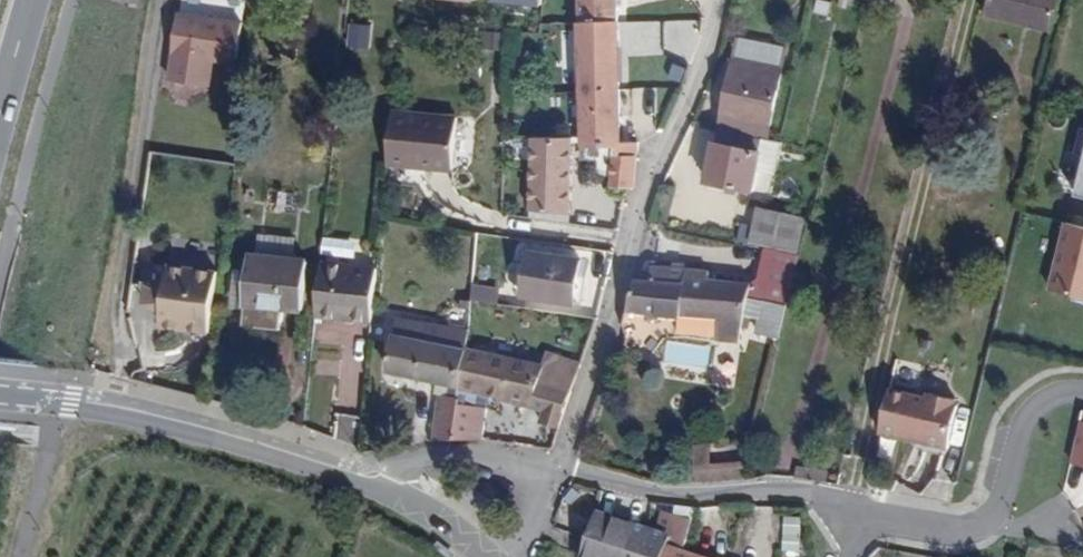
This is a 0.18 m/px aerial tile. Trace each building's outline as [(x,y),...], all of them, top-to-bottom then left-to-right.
[(640,144),(620,142),(619,0),(581,0),(580,9),(584,132),(584,140),(584,146),(587,146),(614,148),(615,156),(638,156),(640,144)] [(987,16),(1050,32),(1058,0),(992,0),(987,16)] [(240,23),(177,14),(168,80),(208,86),(211,61),(235,64),(240,23)] [(735,58),(781,67),(786,48),(739,39),(735,58)] [(770,123),(781,67),(735,58),(723,114),(770,123)] [(392,110),(387,164),(448,170),(453,116),(392,110)] [(532,138),(573,140),(573,138),(566,138),(566,127),(532,127),(532,138)] [(1080,128),(1074,152),(1082,154),(1082,128),(1080,128)] [(762,139),(718,129),(706,180),(750,189),(762,139)] [(532,138),(530,138),(530,160),(529,211),(570,215),(573,140),(532,138)] [(635,188),(638,156),(615,156),(614,148),(587,146),(586,159),(598,161),(597,175),(611,177),(611,187),(628,188),(635,188)] [(293,211),(296,193),(277,190),(275,209),(293,211)] [(750,240),(759,242),(767,209),(758,207),(750,240)] [(798,251),(805,217),(780,211),(767,209),(759,242),(798,251)] [(1082,298),(1082,227),(1066,223),(1049,290),(1082,298)] [(784,309),(797,256),(764,248),(758,276),(768,280),(763,304),(784,309)] [(531,249),(524,294),(572,303),(579,259),(531,249)] [(307,259),(249,253),(244,305),(246,305),(244,326),(281,329),(283,307),(303,309),(307,259)] [(377,266),(321,261),(315,315),(373,321),(377,266)] [(206,332),(215,271),(166,264),(163,284),(157,283),(152,287),(150,298),(154,303),(160,304),(157,325),(206,332)] [(715,340),(738,342),(740,330),(747,300),(751,281),(708,278),(708,269),(652,265),(651,279),(635,278),(626,311),(682,317),(682,315),(717,319),(715,340)] [(753,301),(763,304),(768,280),(758,276),(751,281),(747,300),(753,301)] [(471,299),(499,303),(500,285),(473,280),(471,299)] [(747,300),(740,330),(746,331),(753,301),(747,300)] [(459,389),(459,387),(464,348),(466,346),(468,328),(398,315),(389,372),(436,383),(442,385),(452,387),(452,393),(446,391),(446,397),(440,396),(435,439),(452,438),(457,403),(458,397),(459,389)] [(540,422),(560,427),(582,361),(545,353),(543,363),(466,346),(464,348),(459,387),(484,394),(543,411),(540,422)] [(442,385),(436,383),(435,395),(440,396),(446,397),(446,391),(452,393),(452,387),(442,385)] [(458,397),(457,403),(483,406),(484,394),(459,387),(459,389),(458,397)] [(877,435),(882,436),(893,393),(888,392),(877,435)] [(893,393),(882,436),(946,452),(957,409),(953,408),(955,403),(928,396),(926,401),(893,393)] [(483,438),(483,406),(457,403),(452,438),(483,438)] [(1077,432),(1067,470),(1082,474),(1082,434),(1077,432)] [(794,478),(802,479),(805,468),(796,466),(794,478)] [(805,468),(802,479),(825,482),(827,471),(805,468)] [(943,501),(951,503),(953,495),(944,494),(943,501)] [(692,521),(664,512),(657,533),(600,513),(584,556),(663,556),(667,545),(684,551),(692,521)] [(684,551),(667,545),(663,556),(702,556),(684,551)]
